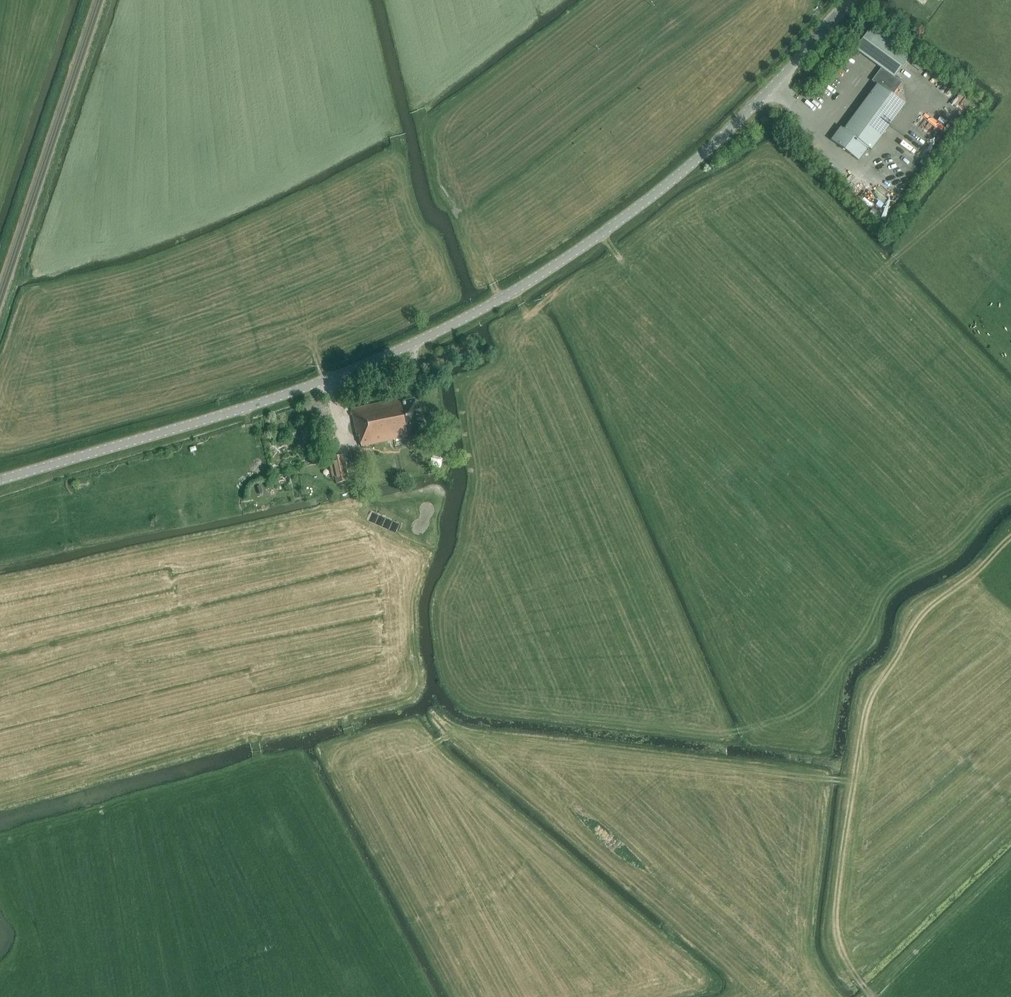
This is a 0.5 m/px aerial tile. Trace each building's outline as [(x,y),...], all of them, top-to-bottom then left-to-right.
[(894,77),(910,57),(870,28),(855,49),(881,68),(872,81),(877,85),(844,129),(841,127),(831,140),(858,160),(868,147),(871,150),(905,104),(892,95),(901,82),(894,77)] [(877,219),(881,215),(873,209),(869,213),(877,219)] [(411,441),(423,439),(415,399),(401,402),(400,399),(352,409),(357,437),(359,436),(361,446),(410,436),(411,441)] [(332,459),(322,461),(323,465),(333,463),(337,483),(349,481),(343,455),(331,458),(332,459)]
